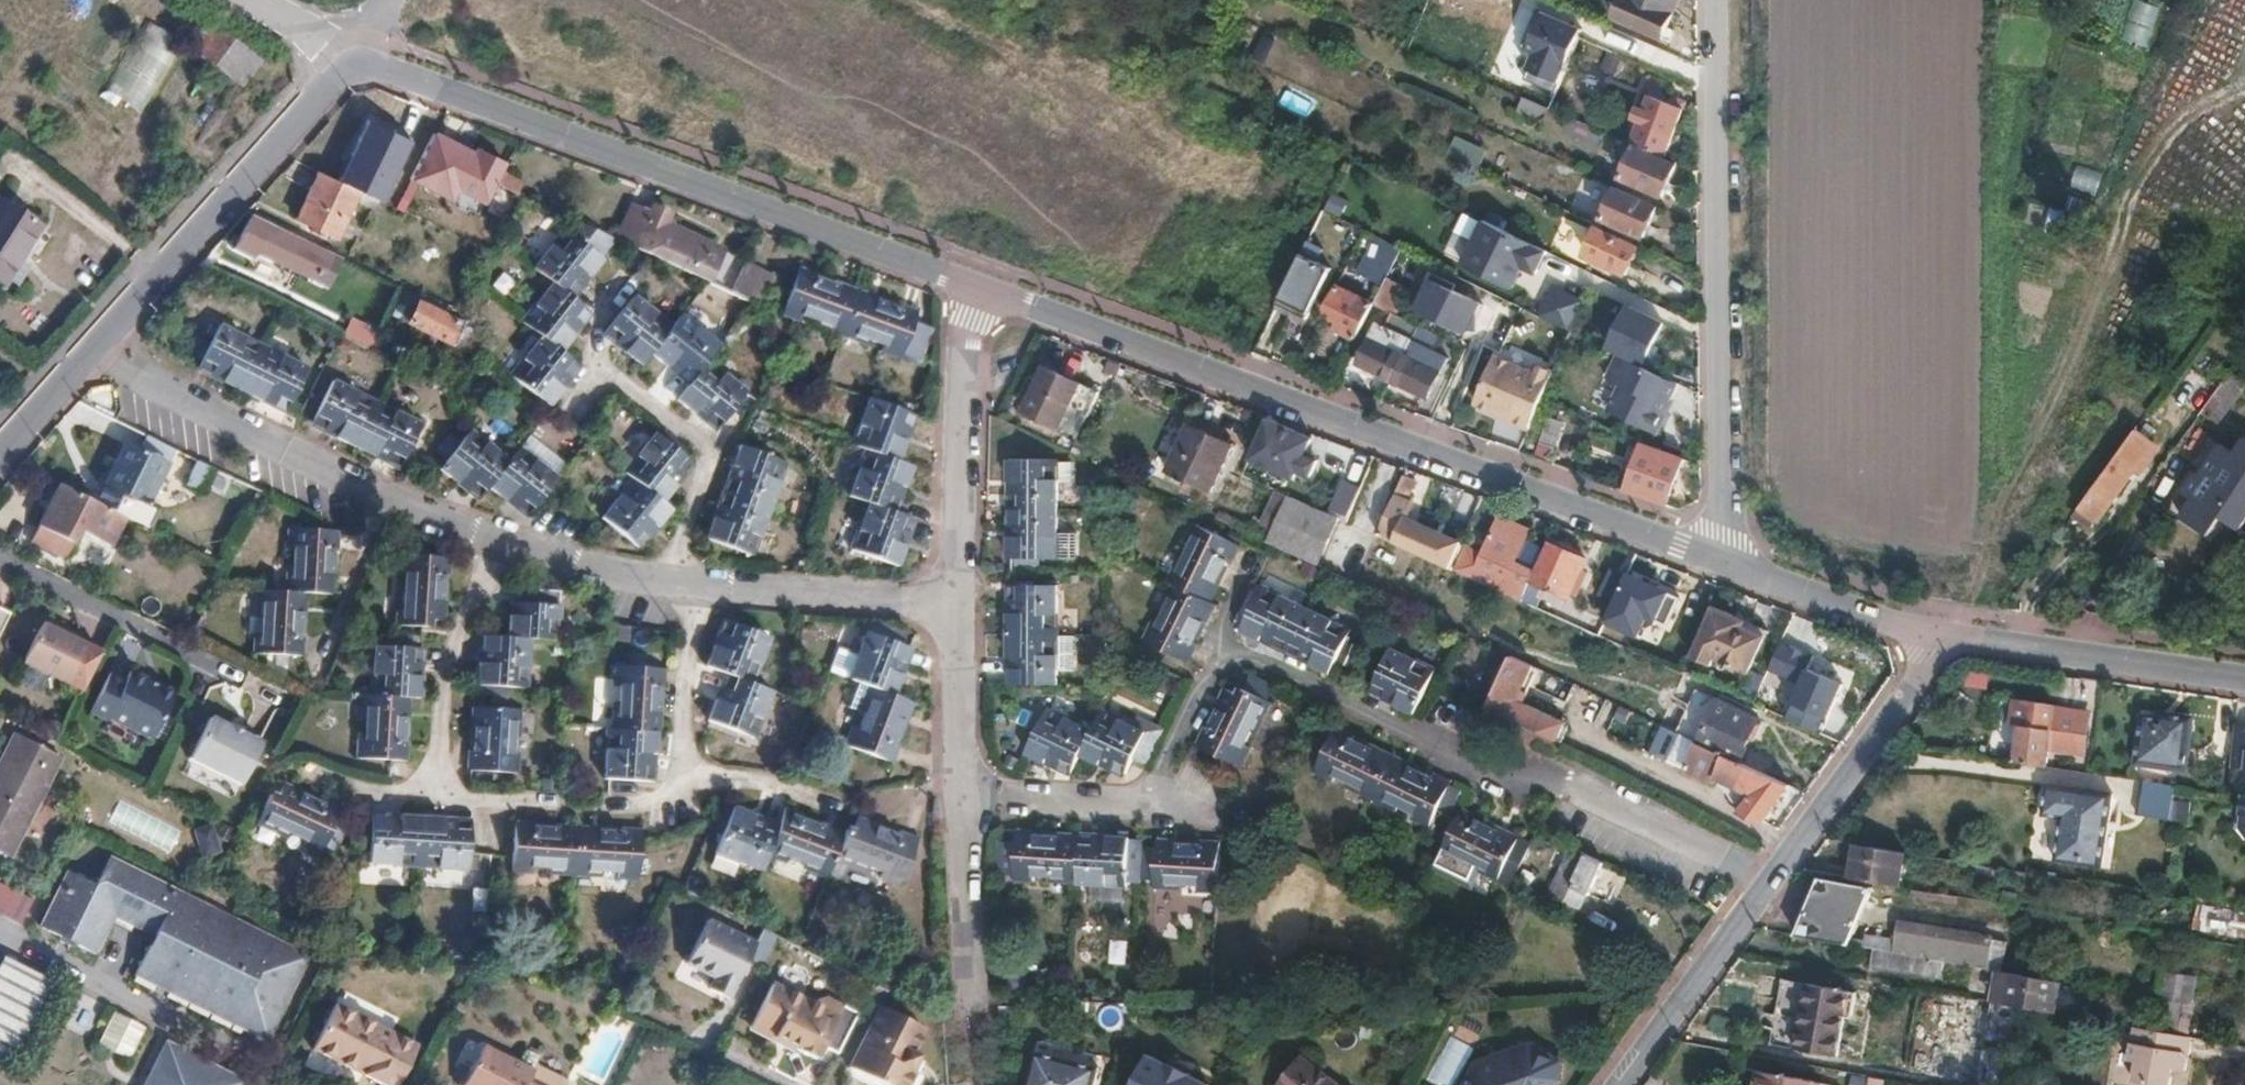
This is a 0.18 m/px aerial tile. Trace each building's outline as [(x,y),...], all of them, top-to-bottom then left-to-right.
[(1678,0),(1621,0),(1615,15),(1662,37),(1678,0)] [(2161,6),(2143,0),(2137,0),(2124,39),(2147,46),(2161,6)] [(1554,107),(1579,39),(1534,23),(1510,90),(1554,107)] [(210,25),(191,51),(242,87),(261,60),(210,25)] [(103,87),(139,111),(174,60),(138,36),(103,87)] [(1308,116),(1314,102),(1287,90),(1280,104),(1308,116)] [(1663,155),(1683,110),(1652,95),(1632,143),(1663,155)] [(436,133),(412,178),(453,198),(477,153),(436,133)] [(1482,164),(1488,146),(1455,136),(1450,153),(1482,164)] [(1665,195),(1678,165),(1639,149),(1624,179),(1665,195)] [(2078,165),(2071,187),(2097,195),(2104,173),(2078,165)] [(528,180),(505,170),(498,183),(521,194),(528,180)] [(359,190),(321,172),(299,217),(337,235),(359,190)] [(1601,216),(1612,186),(1583,175),(1571,205),(1601,216)] [(1644,237),(1657,206),(1616,189),(1602,221),(1644,237)] [(728,244),(671,217),(675,209),(653,199),(649,207),(635,200),(620,233),(713,276),(728,244)] [(42,243),(0,209),(0,210),(0,295),(42,243)] [(284,255),(322,273),(331,255),(250,217),(235,249),(254,257),(256,253),(260,255),(264,248),(282,257),(284,255)] [(592,280),(625,242),(582,222),(542,268),(558,282),(526,321),(546,337),(514,375),(549,403),(572,376),(581,366),(560,348),(580,325),(592,311),(576,299),(592,280)] [(1463,273),(1513,300),(1525,278),(1537,284),(1551,259),(1489,225),(1463,273)] [(1628,273),(1640,247),(1599,229),(1588,255),(1628,273)] [(1388,276),(1402,248),(1389,241),(1373,275),(1385,282),(1388,276)] [(785,265),(750,250),(732,289),(767,304),(785,265)] [(331,255),(322,273),(335,279),(344,261),(331,255)] [(1325,307),(1339,279),(1299,259),(1286,288),(1325,307)] [(1387,311),(1401,282),(1388,276),(1385,282),(1376,302),(1375,305),(1387,311)] [(1456,326),(1470,293),(1435,277),(1419,309),(1456,326)] [(798,280),(782,325),(914,371),(926,338),(913,333),(917,322),(798,280)] [(1375,305),(1376,302),(1339,285),(1328,309),(1342,317),(1336,328),(1359,338),(1375,305)] [(1582,304),(1552,291),(1539,319),(1570,333),(1582,304)] [(620,333),(628,341),(653,361),(663,351),(704,385),(695,396),(714,412),(730,424),(762,387),(727,358),(735,348),(694,314),(687,323),(652,294),(620,333)] [(1646,362),(1665,323),(1630,307),(1611,347),(1646,362)] [(458,330),(419,311),(409,332),(448,350),(458,330)] [(369,349),(378,328),(349,316),(341,337),(369,349)] [(208,320),(187,362),(276,403),(297,362),(208,320)] [(1412,341),(1419,327),(1410,322),(1403,337),(1412,341)] [(1393,381),(1412,341),(1403,337),(1381,327),(1375,341),(1370,338),(1359,364),(1393,381)] [(1435,372),(1442,356),(1412,341),(1393,381),(1427,397),(1439,374),(1435,372)] [(1660,404),(1667,397),(1675,381),(1615,353),(1603,375),(1618,383),(1606,407),(1652,431),(1662,414),(1660,404)] [(2233,369),(2244,378),(2244,353),(2233,369)] [(1476,413),(1531,436),(1552,386),(1497,363),(1476,413)] [(1063,424),(1074,397),(1069,396),(1077,378),(1047,365),(1028,409),(1063,424)] [(2244,388),(2244,378),(2233,369),(2206,406),(2226,418),(2244,388)] [(412,418),(322,375),(302,417),(391,459),(412,418)] [(1069,396),(1074,397),(1081,380),(1077,378),(1069,396)] [(910,416),(868,397),(847,441),(862,448),(840,494),(863,504),(842,548),(882,567),(903,523),(880,513),(902,467),(889,460),(910,416)] [(1662,414),(1670,399),(1667,397),(1660,404),(1662,414)] [(1277,420),(1263,453),(1299,468),(1314,437),(1277,420)] [(461,421),(431,456),(469,489),(480,477),(517,508),(548,473),(510,441),(499,453),(461,421)] [(685,448),(652,421),(620,458),(631,467),(600,504),(636,534),(667,497),(654,486),(685,448)] [(1235,439),(1192,423),(1172,471),(1215,488),(1235,439)] [(124,517),(146,527),(156,508),(146,504),(173,449),(146,436),(139,450),(126,444),(106,484),(103,483),(94,502),(124,517)] [(1682,456),(1636,440),(1635,443),(1682,459),(1682,456)] [(2244,524),(2244,444),(2240,452),(2224,442),(2202,475),(2208,478),(2196,497),(2243,527),(2244,524)] [(1665,507),(1682,459),(1635,443),(1633,449),(1639,451),(1624,492),(1658,504),(1665,507)] [(743,448),(701,539),(740,557),(783,466),(743,448)] [(2166,501),(2193,462),(2175,449),(2147,487),(2166,501)] [(1057,530),(1058,479),(1058,456),(1011,457),(1013,556),(1057,556),(1057,554),(1057,530)] [(1058,456),(1058,479),(1076,479),(1075,456),(1058,456)] [(2098,520),(2132,473),(2118,461),(2082,509),(2098,520)] [(201,491),(212,468),(198,462),(187,484),(201,491)] [(1428,535),(1405,524),(1417,498),(1409,495),(1416,479),(1406,474),(1393,502),(1386,518),(1380,533),(1421,552),(1448,564),(1453,566),(1464,539),(1449,532),(1447,537),(1430,530),(1428,535)] [(2196,497),(2208,478),(2202,475),(2189,493),(2196,497)] [(1343,478),(1330,509),(1349,516),(1361,485),(1343,478)] [(94,502),(58,485),(30,541),(65,558),(73,542),(79,530),(83,532),(110,545),(124,517),(94,502)] [(1288,492),(1268,539),(1319,563),(1342,517),(1288,492)] [(1473,575),(1523,599),(1546,548),(1526,538),(1528,531),(1498,517),(1473,575)] [(1231,541),(1193,523),(1167,578),(1171,581),(1146,635),(1186,654),(1211,599),(1205,596),(1231,541)] [(286,564),(285,592),(304,593),(326,594),(328,549),(332,550),(333,531),(284,528),(283,548),(289,548),(288,564),(286,564)] [(79,530),(73,542),(78,544),(83,532),(79,530)] [(1081,530),(1057,530),(1057,554),(1081,554),(1081,530)] [(1537,604),(1541,595),(1545,584),(1571,596),(1587,560),(1548,541),(1546,548),(1523,599),(1537,604)] [(445,565),(402,562),(399,635),(442,636),(445,565)] [(1058,578),(1013,580),(1014,679),(1058,677),(1058,578)] [(1261,590),(1242,629),(1332,669),(1350,630),(1261,590)] [(302,637),(304,593),(285,592),(262,591),(261,619),(263,619),(262,636),(256,635),(256,655),(305,657),(305,637),(302,637)] [(477,641),(475,692),(523,694),(526,643),(552,644),(555,597),(505,594),(502,641),(477,641)] [(1601,634),(1606,624),(1541,595),(1537,604),(1601,634)] [(1632,649),(1649,613),(1617,599),(1606,624),(1601,634),(1632,649)] [(1731,614),(1711,604),(1690,652),(1711,662),(1714,657),(1747,672),(1764,634),(1729,619),(1731,614)] [(9,614),(0,610),(0,633),(9,614)] [(1766,629),(1731,614),(1729,619),(1764,634),(1766,629)] [(261,619),(249,618),(249,635),(256,635),(262,636),(263,619),(261,619)] [(81,692),(101,652),(73,639),(62,634),(61,626),(50,621),(41,624),(22,663),(81,692)] [(768,640),(730,622),(710,664),(722,669),(701,716),(738,733),(760,688),(748,682),(768,640)] [(76,633),(61,626),(62,634),(73,639),(76,633)] [(904,658),(864,639),(845,676),(864,684),(835,743),(872,761),(901,702),(886,695),(904,658)] [(1391,649),(1372,688),(1415,707),(1432,668),(1391,649)] [(1487,705),(1556,738),(1564,720),(1517,698),(1534,664),(1511,653),(1487,705)] [(416,659),(373,657),(370,708),(361,708),(358,772),(402,773),(405,709),(414,710),(416,659)] [(1967,685),(1989,688),(1992,668),(1969,665),(1967,685)] [(1842,683),(1807,667),(1792,699),(1827,714),(1842,683)] [(649,780),(654,670),(611,669),(608,730),(605,730),(603,779),(649,780)] [(138,734),(160,689),(129,673),(125,683),(109,675),(90,714),(105,722),(107,719),(138,734)] [(1248,678),(1241,692),(1263,702),(1265,703),(1272,689),(1248,678)] [(1685,713),(1693,685),(1677,681),(1669,708),(1685,713)] [(1760,684),(1753,700),(1779,711),(1785,697),(1760,684)] [(1263,702),(1241,692),(1237,701),(1226,696),(1200,751),(1233,766),(1263,702)] [(1785,697),(1779,711),(1803,723),(1809,708),(1785,697)] [(1719,699),(1699,741),(1737,759),(1746,739),(1757,715),(1719,699)] [(2022,726),(2016,762),(2047,766),(2050,749),(2080,753),(2087,717),(2054,712),(2055,708),(2016,702),(2012,723),(2022,726)] [(1147,739),(1137,734),(1105,719),(1096,738),(1048,714),(1029,756),(1076,778),(1085,761),(1127,781),(1137,760),(1147,739)] [(242,732),(228,725),(210,716),(190,756),(242,782),(261,742),(242,732)] [(2185,769),(2192,719),(2173,716),(2172,722),(2145,718),(2138,762),(2185,769)] [(472,718),(470,781),(511,783),(514,720),(472,718)] [(231,720),(228,725),(242,732),(245,726),(231,720)] [(765,721),(763,738),(784,741),(786,725),(765,721)] [(1759,821),(1789,783),(1757,769),(1737,759),(1699,741),(1659,722),(1647,750),(1712,780),(1715,775),(1744,789),(1732,808),(1759,821)] [(1141,726),(1137,734),(1147,739),(1137,760),(1151,767),(1165,737),(1141,726)] [(0,759),(0,850),(12,856),(62,757),(13,733),(0,759)] [(1431,823),(1448,788),(1418,773),(1335,733),(1318,768),(1431,823)] [(2235,735),(2230,779),(2244,780),(2244,736),(2235,735)] [(1737,759),(1757,769),(1766,749),(1746,739),(1737,759)] [(275,781),(257,816),(317,845),(334,811),(275,781)] [(2141,816),(2176,821),(2180,786),(2146,781),(2141,816)] [(2101,868),(2112,791),(2048,782),(2043,815),(2062,818),(2056,861),(2101,868)] [(721,805),(701,844),(723,856),(745,866),(760,837),(819,864),(828,847),(889,877),(907,841),(846,810),(840,822),(781,793),(764,826),(721,805)] [(1442,853),(1436,866),(1453,875),(1456,880),(1465,884),(1473,884),(1479,870),(1505,883),(1523,847),(1459,816),(1442,853)] [(368,822),(367,869),(463,872),(465,826),(368,822)] [(512,824),(510,875),(637,880),(638,829),(512,824)] [(214,827),(195,832),(201,857),(220,852),(214,827)] [(723,856),(701,844),(692,861),(715,872),(723,856)] [(1603,860),(1571,844),(1550,890),(1581,904),(1603,860)] [(1857,844),(1851,877),(1904,886),(1910,853),(1857,844)] [(1020,895),(1095,896),(1127,897),(1132,897),(1134,851),(1022,848),(1020,895)] [(1164,852),(1164,858),(1163,892),(1163,898),(1225,899),(1226,853),(1164,852)] [(39,925),(58,933),(77,943),(94,951),(114,912),(154,931),(135,972),(267,1037),(307,954),(109,854),(95,882),(67,869),(39,925)] [(1163,892),(1164,858),(1146,858),(1145,892),(1163,892)] [(1823,880),(1801,936),(1878,949),(1903,954),(1912,955),(1993,970),(1999,938),(1905,922),(1902,938),(1872,933),(1871,940),(1857,937),(1877,889),(1823,880)] [(22,922),(33,897),(0,883),(0,913),(22,922)] [(1127,897),(1095,896),(1094,915),(1127,915),(1127,897)] [(2193,927),(2244,939),(2244,914),(2199,903),(2193,927)] [(776,935),(759,926),(753,939),(707,917),(685,960),(713,974),(708,986),(728,996),(747,956),(762,964),(776,935)] [(77,943),(58,933),(60,941),(70,946),(77,943)] [(1909,971),(1912,955),(1903,954),(1878,949),(1875,964),(1909,971)] [(4,956),(0,964),(0,1052),(10,1058),(49,979),(4,956)] [(2166,971),(2162,1009),(2194,1012),(2198,974),(2166,971)] [(2002,1002),(2031,1008),(2061,1013),(2063,1013),(2068,983),(2045,979),(2007,972),(2002,1002)] [(1861,990),(1812,980),(1800,1046),(1842,1053),(1849,1013),(1856,1014),(1861,990)] [(839,1055),(860,1014),(827,998),(810,1000),(771,981),(749,1027),(775,1039),(798,1050),(815,1059),(822,1047),(839,1055)] [(1920,1028),(1936,1030),(1933,1059),(1967,1062),(1973,1003),(1923,998),(1920,1028)] [(334,1062),(337,1056),(352,1064),(349,1069),(382,1084),(393,1084),(414,1044),(331,1002),(308,1049),(334,1062)] [(2031,1008),(2002,1002),(1988,1084),(2019,1084),(2031,1008)] [(880,1007),(851,1066),(889,1084),(909,1084),(917,1071),(913,1069),(919,1057),(913,1054),(925,1030),(880,1007)] [(143,1025),(113,1010),(98,1041),(128,1056),(143,1025)] [(2131,1025),(2125,1060),(2134,1061),(2130,1080),(2157,1084),(2166,1084),(2169,1068),(2181,1070),(2184,1056),(2180,1050),(2173,1049),(2176,1034),(2131,1025)] [(2180,1050),(2184,1056),(2188,1036),(2177,1034),(2176,1034),(2173,1049),(2180,1050)] [(458,1084),(460,1084),(480,1043),(467,1036),(445,1079),(458,1084)] [(143,1084),(241,1084),(244,1078),(166,1038),(143,1084)] [(796,1055),(798,1050),(775,1039),(773,1044),(796,1055)] [(535,1054),(510,1042),(504,1054),(529,1067),(533,1058),(535,1054)] [(504,1054),(480,1043),(460,1084),(558,1084),(563,1074),(533,1058),(529,1067),(504,1054)] [(1526,1043),(1519,1056),(1500,1062),(1487,1055),(1478,1059),(1464,1084),(1549,1084),(1556,1076),(1558,1059),(1526,1043)] [(1148,1053),(1132,1084),(1209,1084),(1210,1083),(1189,1074),(1191,1071),(1170,1061),(1168,1063),(1148,1053)] [(1095,1065),(1034,1054),(1028,1084),(1091,1084),(1095,1065)] [(1300,1055),(1277,1084),(1339,1084),(1300,1055)] [(337,1056),(334,1062),(349,1069),(352,1064),(337,1056)] [(1825,1084),(1825,1082),(1761,1070),(1758,1084),(1826,1084),(1825,1084)] [(1871,1084),(1886,1084),(1887,1079),(1873,1076),(1871,1084)]
